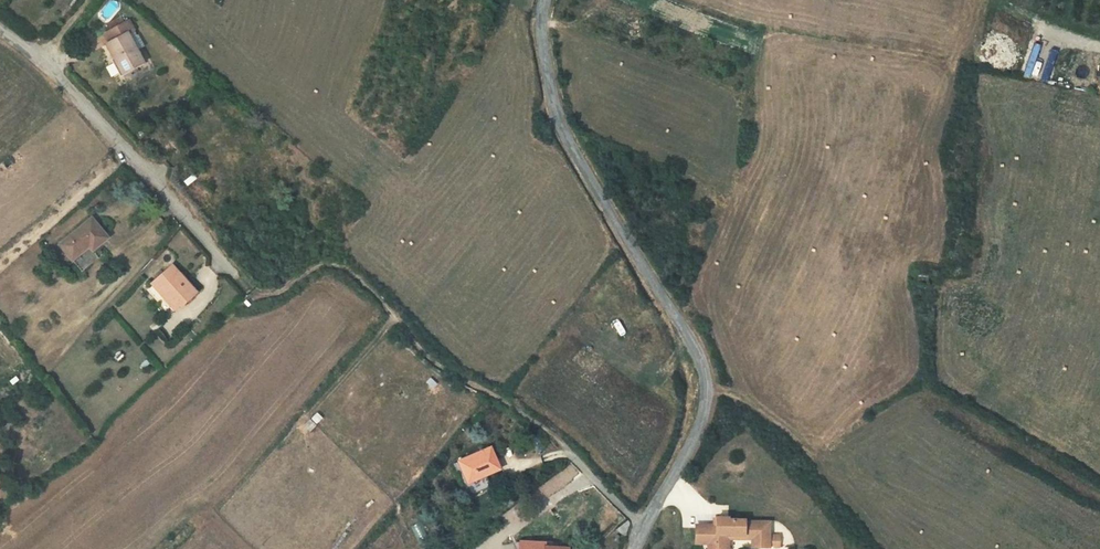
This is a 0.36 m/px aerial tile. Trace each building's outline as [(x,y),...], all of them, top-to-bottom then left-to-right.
[(107,24),(110,30),(124,23),(121,17),(107,24)] [(110,42),(106,44),(122,72),(142,61),(137,50),(127,33),(134,29),(129,20),(124,23),(110,30),(105,33),(110,42)] [(137,35),(134,29),(127,33),(137,50),(144,46),(138,34),(137,35)] [(182,128),(176,134),(180,138),(186,132),(182,128)] [(7,169),(14,164),(8,157),(1,163),(7,169)] [(92,263),(82,251),(89,246),(93,250),(107,238),(91,218),(60,245),(82,271),(92,263)] [(99,257),(93,250),(89,246),(82,251),(92,263),(99,257)] [(172,266),(147,289),(151,294),(157,289),(172,305),(176,310),(195,292),(172,266)] [(172,305),(157,289),(151,294),(166,311),(172,305)] [(120,352),(115,357),(119,360),(123,355),(120,352)] [(499,469),(490,448),(459,461),(468,482),(463,484),(465,489),(467,488),(470,495),(485,489),(480,479),(487,476),(486,475),(499,469)] [(459,461),(454,463),(463,484),(468,482),(459,461)] [(487,476),(480,479),(485,489),(491,486),(487,476)] [(716,517),(716,527),(716,530),(714,530),(712,527),(696,528),(696,544),(708,544),(708,548),(728,548),(728,539),(728,535),(755,536),(755,547),(780,548),(780,535),(769,535),(769,522),(744,521),(744,520),(728,520),(728,518),(716,517)] [(628,520),(620,527),(627,533),(630,524),(630,522),(628,520)] [(627,533),(620,527),(617,530),(626,536),(627,533)] [(755,536),(728,535),(728,539),(752,539),(751,547),(755,547),(755,536)]
